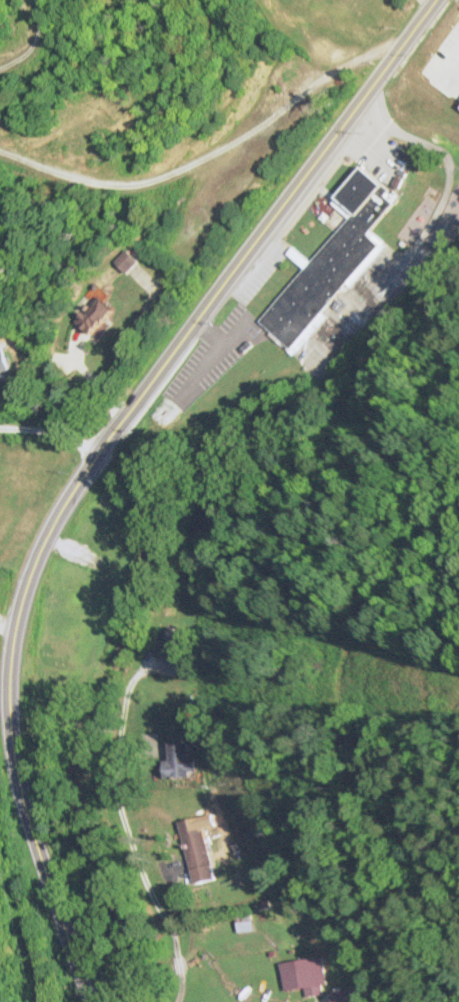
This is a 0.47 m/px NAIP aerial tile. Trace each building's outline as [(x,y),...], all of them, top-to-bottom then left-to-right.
[(381,194),(392,203),(365,234),(379,246),(289,349),(257,320),(351,213),(332,197),(359,166),(385,188),(381,194)] [(127,248),(114,262),(126,273),(142,256),(134,248),(130,251),(127,248)] [(112,312),(98,297),(74,320),(88,335),(112,312)] [(10,369),(0,347),(0,374),(10,369)] [(197,757),(189,757),(189,742),(170,742),(170,761),(164,761),(164,777),(198,777),(197,757)] [(194,884),(215,880),(202,816),(181,821),(194,884)] [(305,988),(306,997),(327,994),(322,957),(281,962),(285,991),(305,988)] [(333,1001),(357,1001),(357,989),(333,991),(333,1001)]
